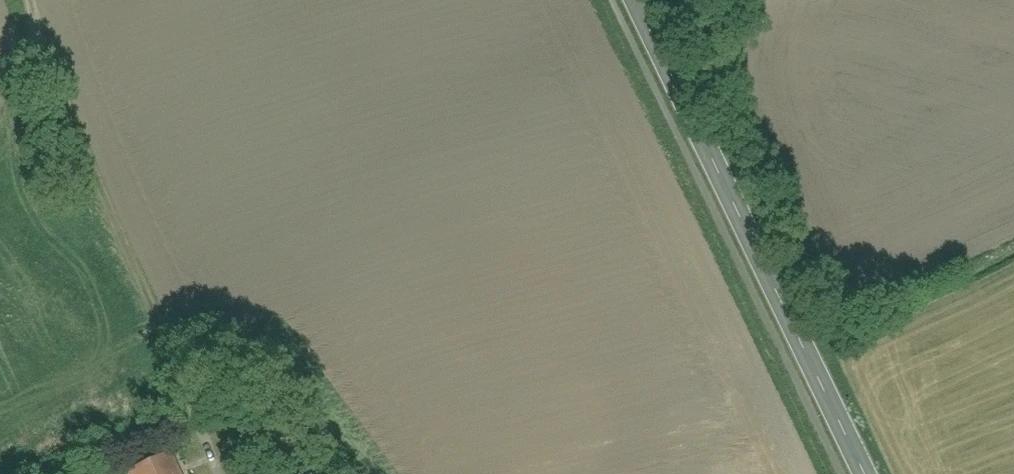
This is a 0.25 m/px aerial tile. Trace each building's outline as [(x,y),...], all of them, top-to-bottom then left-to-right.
[(169,456),(131,473),(178,473),(169,456)]
